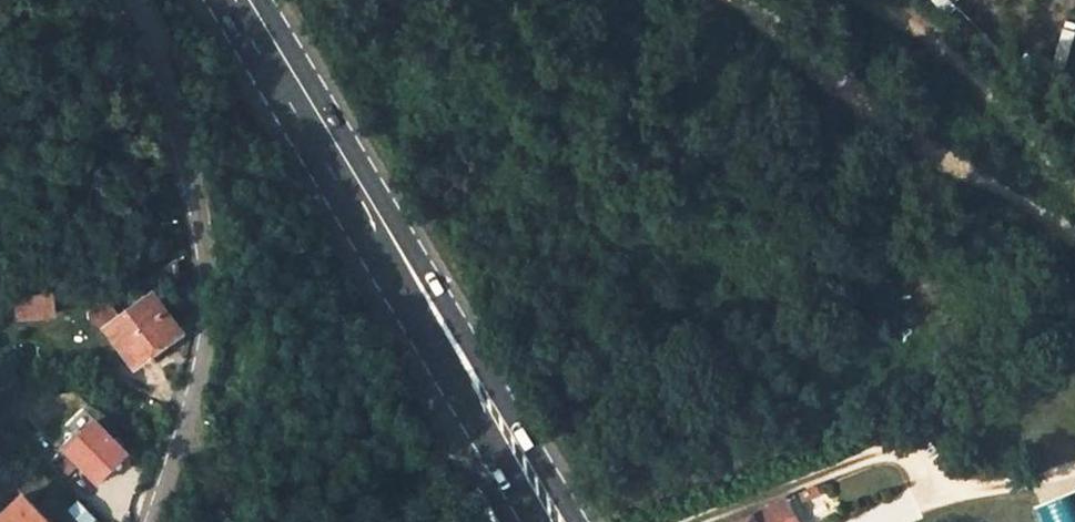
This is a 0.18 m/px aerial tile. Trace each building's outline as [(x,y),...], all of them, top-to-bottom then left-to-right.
[(183,280),(176,257),(142,280),(153,294),(154,296),(183,280)] [(52,294),(17,299),(19,318),(54,314),(52,294)] [(107,328),(135,367),(152,355),(149,350),(179,329),(154,296),(153,294),(122,317),(107,328)] [(112,303),(86,303),(89,317),(103,331),(107,328),(122,317),(112,303)] [(179,329),(149,350),(152,355),(182,333),(179,329)] [(32,363),(12,365),(13,376),(33,374),(32,363)] [(56,363),(43,365),(45,377),(57,376),(56,363)] [(94,422),(64,452),(97,484),(127,455),(94,422)] [(785,498),(799,521),(812,521),(796,492),(785,498)] [(22,494),(0,516),(0,521),(49,521),(22,494)] [(785,498),(743,521),(799,521),(785,498)]
